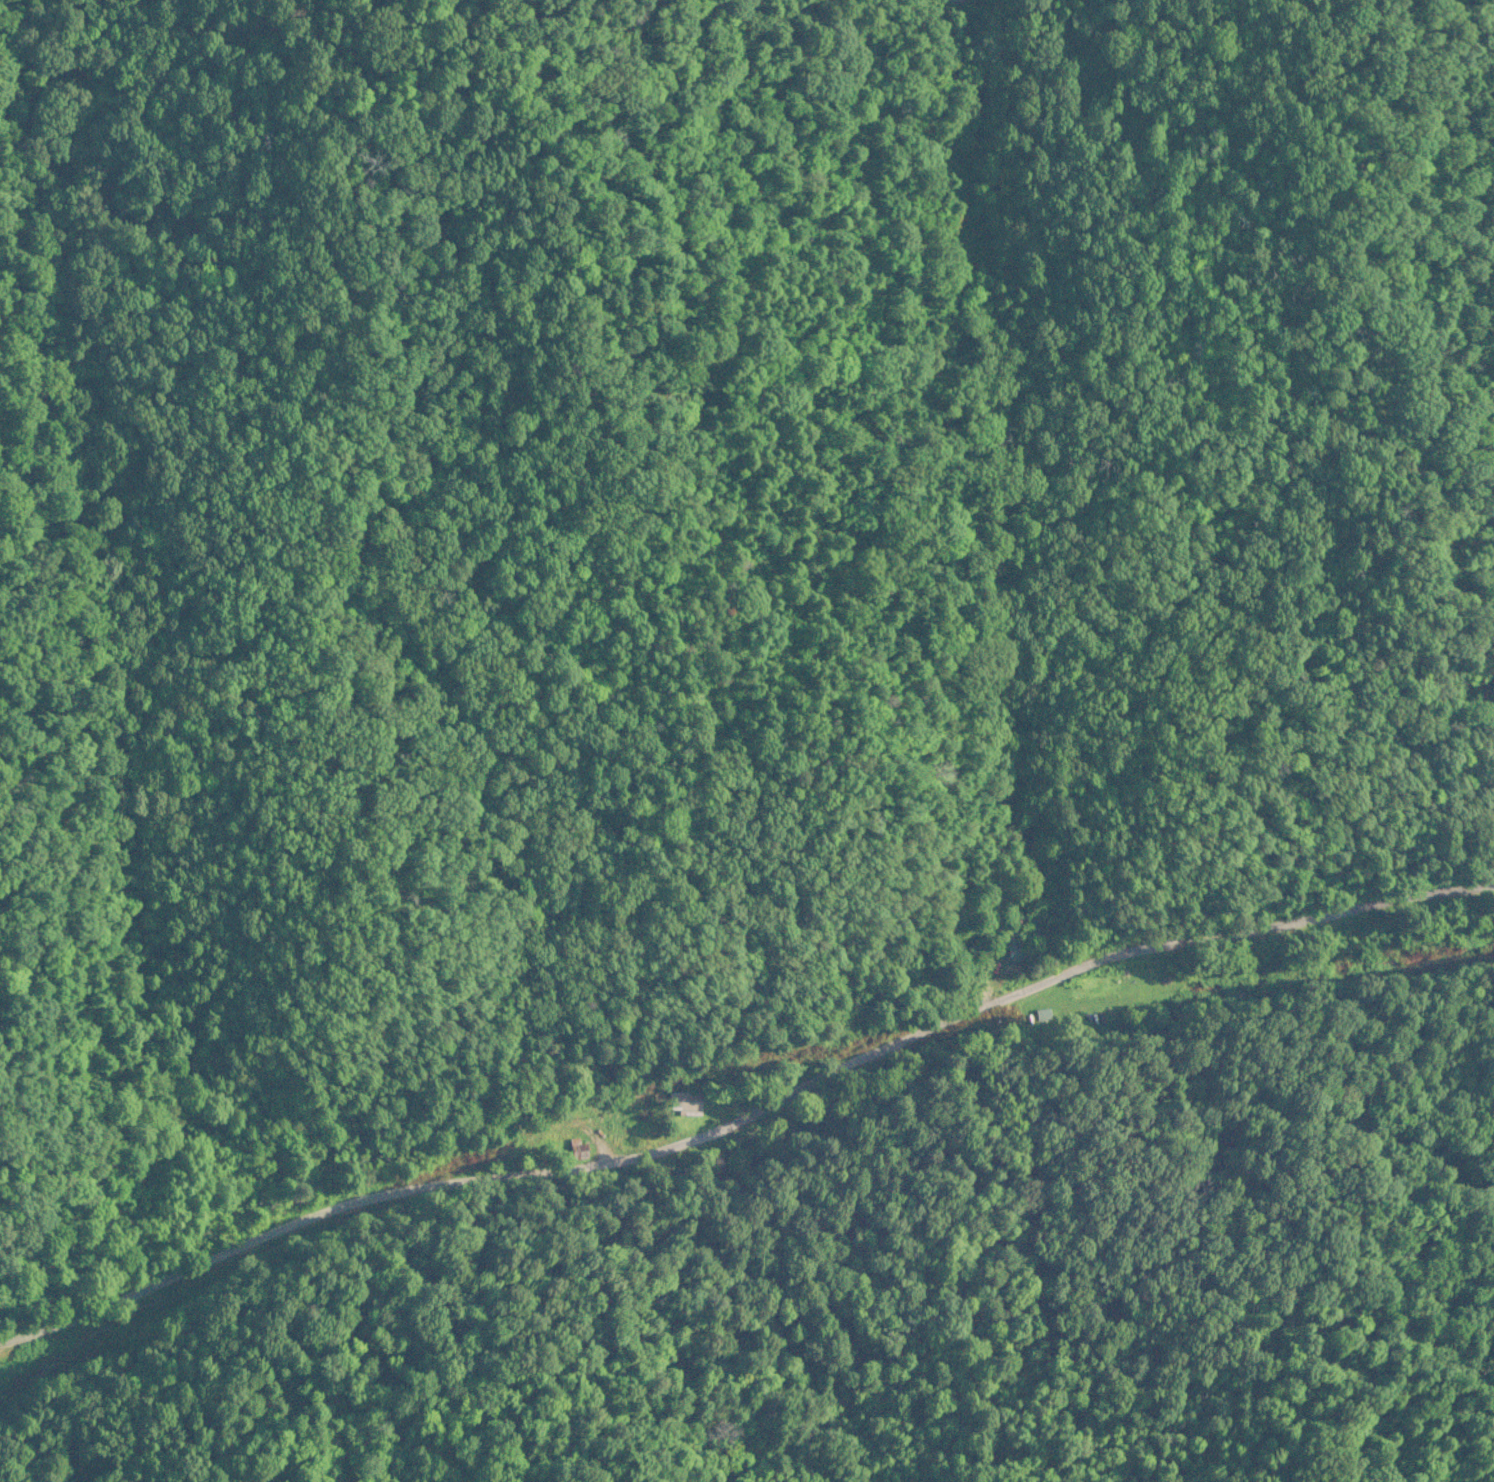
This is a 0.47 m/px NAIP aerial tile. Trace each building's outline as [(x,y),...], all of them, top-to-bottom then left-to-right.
[(693,1094),(670,1094),(670,1113),(693,1113),(693,1094)]
